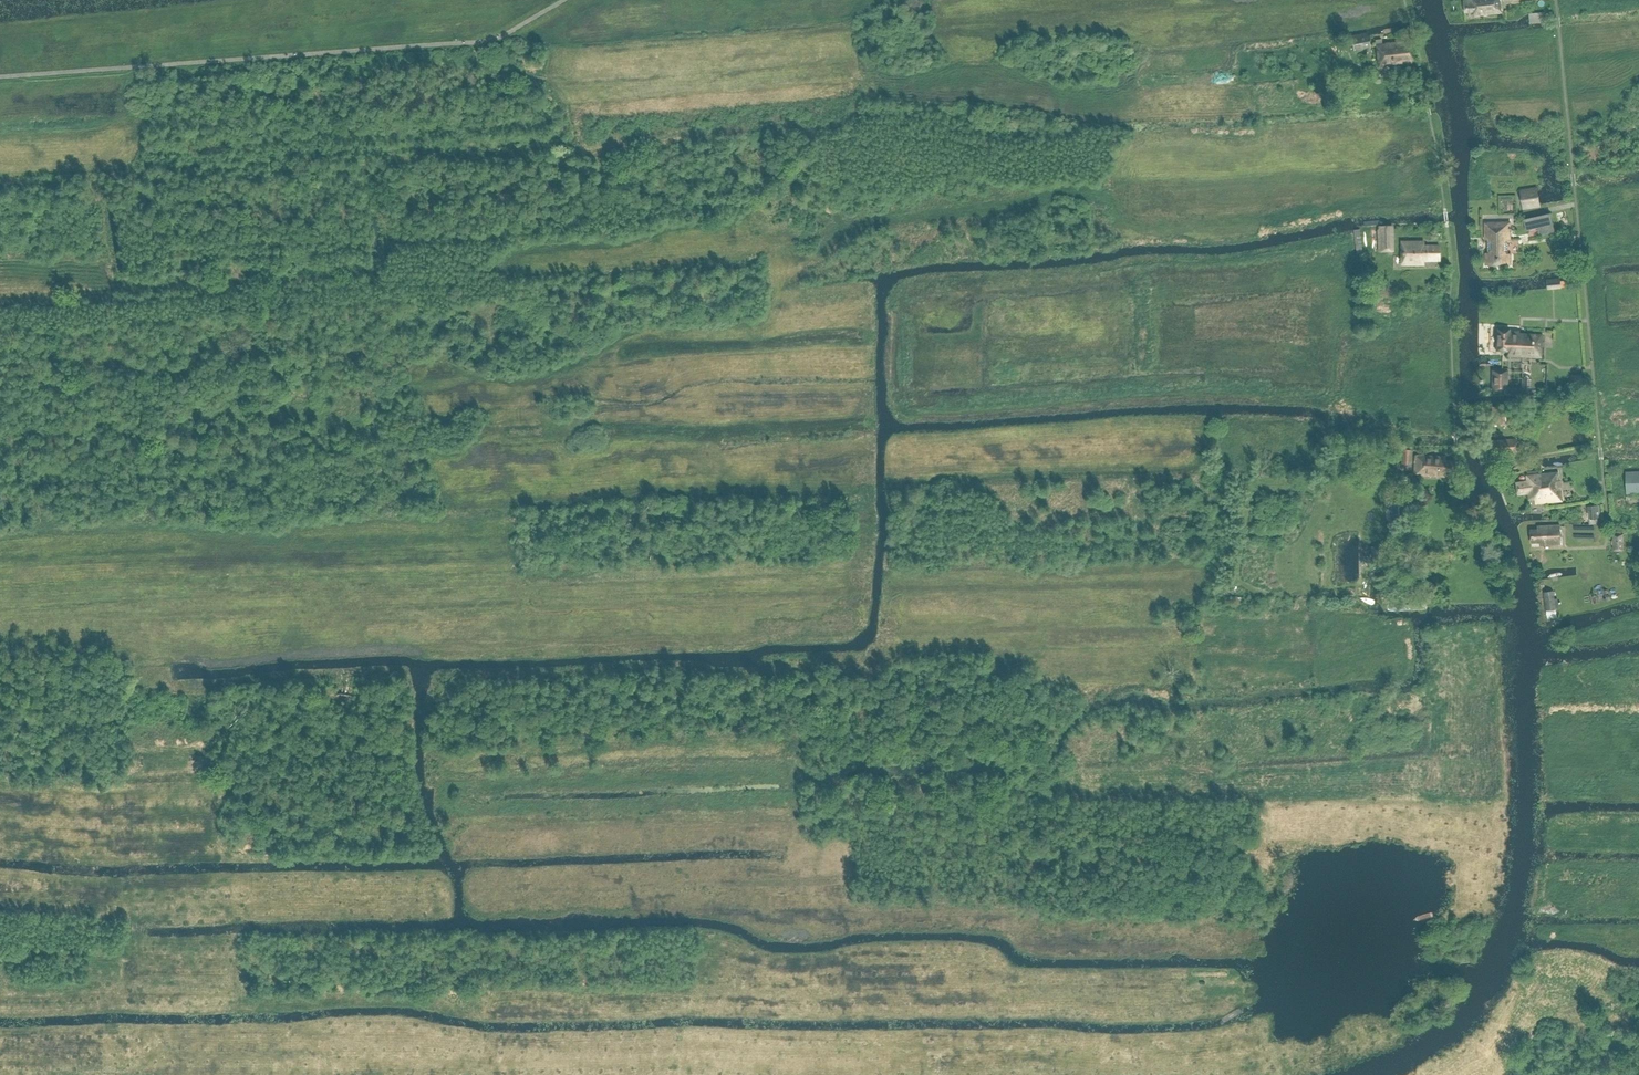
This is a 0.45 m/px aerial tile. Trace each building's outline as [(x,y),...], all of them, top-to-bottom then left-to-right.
[(1463,0),(1464,11),(1474,11),(1474,14),(1501,11),(1499,0),(1465,0),(1463,0)] [(1545,18),(1545,12),(1529,13),(1530,23),(1546,22),(1545,18)] [(1350,39),(1353,51),(1370,48),(1367,35),(1350,39)] [(1410,62),(1408,40),(1381,44),(1381,38),(1375,39),(1378,66),(1410,62)] [(1536,187),(1523,189),(1520,190),(1522,209),(1527,208),(1540,206),(1536,187)] [(1554,216),(1556,223),(1565,219),(1562,213),(1554,216)] [(1527,219),(1524,220),(1526,231),(1537,228),(1539,234),(1555,230),(1551,214),(1527,219)] [(1509,223),(1484,224),(1485,240),(1487,240),(1488,253),(1485,253),(1485,255),(1490,255),(1490,266),(1510,266),(1510,254),(1508,254),(1507,240),(1510,240),(1509,223)] [(1376,252),(1394,252),(1393,225),(1377,225),(1377,229),(1376,229),(1376,252)] [(1362,253),(1359,228),(1353,229),(1356,254),(1362,253)] [(1423,259),(1438,260),(1438,245),(1416,245),(1416,243),(1400,244),(1401,265),(1423,264),(1423,259)] [(1547,290),(1561,288),(1560,281),(1560,278),(1546,279),(1547,288),(1547,290)] [(1508,328),(1496,328),(1495,350),(1507,350),(1507,355),(1539,356),(1541,334),(1518,333),(1518,330),(1508,329),(1508,328)] [(1488,392),(1508,392),(1507,370),(1487,370),(1488,392)] [(1530,378),(1521,378),(1521,395),(1530,396),(1530,378)] [(1503,420),(1504,420),(1504,405),(1491,406),(1492,424),(1503,423),(1503,420)] [(1488,440),(1489,456),(1516,454),(1514,438),(1488,440)] [(1410,469),(1411,461),(1410,449),(1401,449),(1400,469),(1410,469)] [(1414,454),(1413,473),(1443,474),(1443,471),(1453,471),(1454,460),(1444,459),(1444,455),(1414,454)] [(1557,471),(1541,473),(1545,502),(1562,500),(1557,471)] [(1638,493),(1638,471),(1625,471),(1626,493),(1638,493)] [(1535,498),(1536,503),(1545,502),(1541,473),(1526,475),(1526,480),(1516,482),(1518,493),(1528,492),(1529,499),(1535,498)] [(1599,518),(1598,505),(1586,506),(1588,519),(1589,519),(1590,524),(1597,523),(1597,518),(1599,518)] [(1530,529),(1531,541),(1539,541),(1540,544),(1560,543),(1559,524),(1538,525),(1537,528),(1530,529)] [(1488,542),(1486,527),(1476,529),(1478,544),(1488,542)] [(1612,550),(1624,550),(1623,532),(1612,533),(1612,550)] [(1371,566),(1373,566),(1381,566),(1382,545),(1372,545),(1371,566)] [(1543,591),(1545,610),(1556,609),(1553,590),(1543,591)] [(1557,619),(1556,609),(1545,610),(1547,620),(1557,619)]
